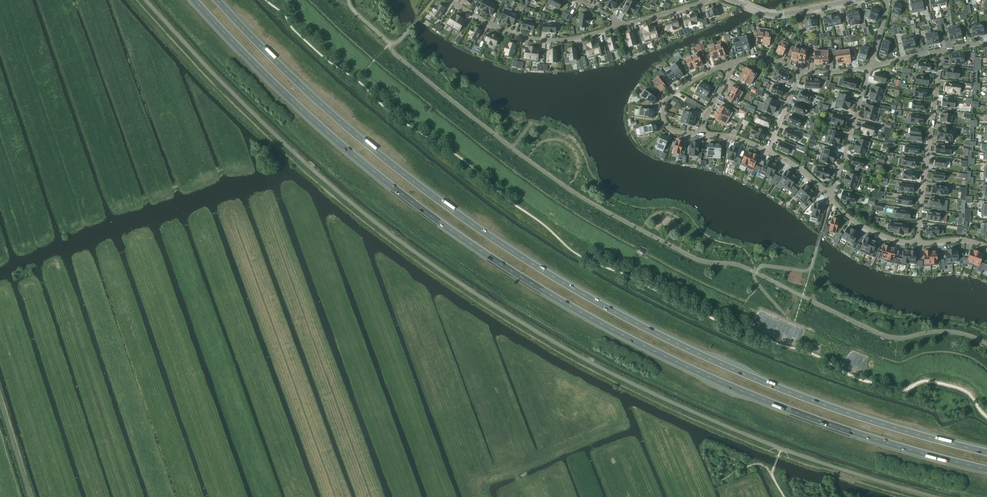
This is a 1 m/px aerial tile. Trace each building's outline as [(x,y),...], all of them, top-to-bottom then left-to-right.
[(485,13),(491,3),(486,0),(484,0),(480,9),(483,11),(483,12),(482,11),(485,13)] [(548,3),(559,9),(562,3),(559,1),(559,0),(549,0),(548,3)] [(607,8),(611,9),(610,9),(611,8),(614,9),(619,0),(611,0),(607,8)] [(916,0),(909,0),(910,4),(910,7),(911,7),(912,11),(912,13),(918,12),(916,0)] [(918,12),(924,11),(923,9),(923,4),(922,1),(922,0),(916,0),(918,12)] [(938,0),(930,0),(931,6),(932,6),(932,8),(939,7),(938,4),(939,4),(938,0)] [(633,13),(636,14),(640,6),(635,4),(629,1),(627,4),(626,4),(625,7),(625,8),(623,12),(630,16),(631,12),(633,13)] [(892,10),(893,10),(891,14),(899,16),(902,5),(901,4),(901,3),(896,2),(896,3),(895,3),(894,7),(893,6),(892,10)] [(491,3),(485,13),(489,15),(488,14),(488,13),(492,15),(497,6),(491,3)] [(439,5),(437,8),(435,7),(433,11),(434,12),(432,15),(433,16),(432,17),(436,20),(437,19),(438,19),(440,16),(441,17),(443,14),(442,13),(445,9),(439,5)] [(878,8),(873,7),(873,8),(872,8),(871,11),(865,9),(865,10),(862,10),(864,17),(869,16),(868,19),(876,21),(877,17),(878,17),(879,14),(878,14),(879,10),(878,9),(878,8)] [(710,10),(706,11),(708,19),(719,16),(719,14),(720,14),(719,9),(718,10),(717,8),(713,9),(710,10)] [(503,22),(506,24),(511,12),(505,10),(501,19),(504,21),(504,22),(503,22)] [(856,10),(852,11),(855,25),(860,24),(859,22),(860,22),(859,18),(860,17),(859,14),(858,10),(856,11),(856,10)] [(855,25),(852,11),(848,12),(846,13),(847,17),(846,17),(847,20),(848,20),(849,24),(850,24),(850,26),(855,25)] [(511,12),(506,24),(510,25),(509,24),(510,23),(513,25),(517,15),(511,12)] [(579,19),(578,23),(579,23),(578,27),(586,28),(586,24),(588,24),(589,20),(587,19),(587,15),(580,14),(579,19)] [(447,25),(453,29),(460,17),(457,15),(456,15),(457,16),(457,17),(453,15),(448,24),(447,25)] [(691,15),(687,16),(688,17),(683,18),(685,25),(689,24),(689,26),(694,25),(693,23),(697,22),(695,15),(691,16),(691,15)] [(835,15),(831,16),(833,26),(841,25),(839,15),(835,16),(835,15)] [(833,26),(831,16),(826,17),(826,18),(823,18),(825,28),(833,26)] [(460,17),(453,29),(458,33),(459,31),(465,22),(462,20),(462,19),(463,20),(463,19),(460,17)] [(817,20),(816,20),(816,19),(811,20),(811,19),(808,20),(804,21),(806,29),(809,28),(810,30),(814,30),(814,27),(817,26),(817,25),(818,25),(817,20)] [(679,27),(677,20),(672,21),(671,21),(668,22),(664,23),(666,30),(670,29),(671,31),(675,30),(675,28),(679,27)] [(524,21),(522,29),(526,29),(526,30),(529,31),(530,30),(534,31),(534,30),(536,30),(537,25),(535,25),(535,24),(531,23),(527,22),(524,21)] [(556,26),(556,25),(543,25),(543,32),(548,32),(548,33),(552,33),(552,32),(556,33),(556,32),(558,32),(558,26),(556,26)] [(652,26),(648,27),(652,41),(658,39),(658,37),(655,27),(651,28),(651,27),(652,27),(652,26)] [(478,38),(480,35),(479,34),(481,31),(475,27),(473,30),(472,29),(469,33),(471,34),(469,37),(476,41),(478,37),(478,38)] [(642,31),(639,32),(642,41),(644,40),(645,41),(645,42),(652,41),(648,27),(644,28),(644,29),(645,28),(645,30),(644,30),(642,31)] [(959,27),(954,28),(956,40),(960,39),(962,39),(961,35),(962,34),(961,31),(960,31),(959,27)] [(954,28),(948,30),(949,34),(948,34),(949,37),(950,41),(952,41),(956,40),(954,28)] [(761,45),(763,45),(764,32),(757,31),(756,44),(758,44),(758,45),(761,45)] [(764,32),(763,45),(764,45),(764,46),(767,46),(767,45),(769,46),(771,33),(764,32)] [(936,32),(931,33),(933,45),(937,44),(939,43),(938,39),(939,39),(938,36),(937,36),(936,32)] [(627,39),(625,39),(626,44),(628,43),(629,47),(636,45),(635,41),(636,41),(635,38),(634,38),(633,33),(626,35),(627,39)] [(931,33),(925,34),(926,38),(925,38),(926,42),(927,46),(929,45),(933,45),(931,33)] [(485,41),(488,42),(487,44),(492,46),(492,44),(496,46),(499,39),(495,37),(496,36),(492,35),(492,36),(488,34),(485,41)] [(746,36),(740,38),(743,51),(749,50),(746,36)] [(913,37),(907,38),(910,50),(913,49),(915,48),(914,44),(915,44),(914,41),(913,37)] [(617,49),(618,49),(617,45),(619,45),(617,40),(615,41),(614,38),(607,40),(609,44),(608,44),(609,47),(611,51),(612,53),(617,51),(617,49)] [(743,51),(740,38),(733,39),(736,53),(738,52),(738,53),(741,52),(741,51),(743,51)] [(907,38),(901,39),(902,43),(902,47),(903,46),(904,51),(906,50),(910,50),(907,38)] [(890,40),(884,39),(880,53),(886,55),(890,40)] [(780,55),(782,56),(787,44),(781,41),(776,53),(777,53),(777,54),(780,55)] [(595,42),(591,43),(595,57),(601,55),(601,53),(598,43),(594,44),(594,43),(595,43),(595,42)] [(505,55),(512,57),(514,54),(515,50),(516,45),(509,43),(508,47),(506,46),(505,51),(507,52),(505,55)] [(595,57),(591,43),(587,44),(587,45),(588,45),(589,46),(585,47),(588,57),(588,59),(595,57)] [(713,43),(707,46),(708,48),(713,60),(714,60),(718,59),(717,59),(719,58),(714,46),(713,43)] [(721,44),(714,46),(719,58),(725,56),(721,44)] [(865,61),(869,48),(862,46),(858,59),(860,59),(860,60),(863,61),(863,60),(865,61)] [(524,59),(524,60),(531,61),(533,48),(529,47),(530,48),(530,49),(526,48),(524,59)] [(791,60),(797,61),(800,49),(794,47),(791,60)] [(533,48),(531,61),(537,62),(538,61),(538,60),(540,60),(541,54),(539,54),(539,50),(536,50),(535,50),(536,48),(537,49),(537,48),(533,48)] [(567,53),(564,53),(565,61),(570,60),(570,61),(571,61),(571,62),(577,62),(576,60),(577,60),(577,56),(577,52),(576,52),(576,48),(568,49),(569,52),(567,52),(567,53)] [(800,49),(797,61),(799,62),(798,62),(802,63),(802,62),(804,63),(807,50),(800,49)] [(821,51),(821,65),(822,65),(826,65),(828,65),(828,55),(832,55),(831,49),(828,49),(828,51),(821,51)] [(835,49),(831,49),(832,55),(836,55),(837,64),(839,64),(839,65),(842,64),(844,64),(842,51),(836,52),(836,49),(835,49)] [(549,59),(549,63),(557,63),(557,50),(549,50),(549,55),(549,59)] [(849,50),(842,51),(844,64),(850,63),(849,50)] [(954,55),(949,56),(950,59),(949,62),(963,64),(964,61),(963,56),(963,53),(956,54),(956,55),(954,56),(954,55)] [(697,54),(691,56),(696,68),(698,67),(698,68),(701,66),(702,65),(697,54)] [(696,68),(691,56),(685,59),(690,71),(696,68)] [(931,64),(918,62),(918,64),(917,64),(917,66),(918,66),(917,69),(916,69),(916,72),(923,73),(923,70),(930,71),(930,70),(931,70),(932,67),(931,67),(931,64)] [(669,68),(671,70),(677,79),(683,75),(675,64),(669,68)] [(743,72),(742,73),(753,80),(756,74),(745,68),(744,69),(742,72),(743,72)] [(951,69),(947,69),(946,77),(959,79),(960,70),(955,70),(955,69),(951,69)] [(677,79),(671,70),(665,73),(672,83),(674,82),(677,80),(676,80),(677,79)] [(777,75),(775,74),(772,79),(778,81),(779,79),(786,81),(787,81),(789,77),(788,77),(789,75),(779,71),(777,75)] [(753,80),(742,73),(741,75),(740,75),(739,77),(739,78),(739,79),(750,86),(753,80)] [(887,76),(876,73),(874,80),(885,84),(885,83),(888,84),(889,78),(887,77),(887,76)] [(920,77),(916,76),(915,83),(928,85),(929,78),(925,78),(925,77),(920,77)] [(658,77),(653,82),(660,92),(662,91),(665,89),(664,89),(666,88),(658,77)] [(809,79),(806,79),(805,88),(818,89),(819,80),(814,79),(809,79)] [(857,82),(844,79),(842,86),(854,89),(857,82)] [(703,83),(701,82),(699,86),(699,85),(697,88),(698,89),(694,94),(699,97),(707,85),(703,83)] [(955,92),(959,93),(960,85),(946,83),(946,87),(944,86),(943,91),(949,92),(949,93),(955,93),(955,92)] [(707,85),(699,97),(705,100),(708,94),(708,95),(710,92),(712,88),(710,87),(707,85)] [(776,87),(774,86),(773,86),(771,93),(771,92),(781,96),(780,97),(781,97),(784,90),(783,90),(780,89),(776,87)] [(886,90),(873,86),(873,89),(871,89),(870,93),(882,96),(884,96),(886,90)] [(644,92),(641,96),(653,104),(654,103),(656,101),(656,100),(657,99),(648,93),(649,90),(644,87),(643,89),(644,91),(644,92)] [(729,91),(728,92),(739,99),(743,93),(731,87),(731,88),(730,88),(728,91),(729,91)] [(915,96),(925,98),(926,97),(927,97),(927,93),(926,93),(926,91),(915,89),(915,90),(914,90),(913,96),(915,96)] [(739,99),(728,92),(727,94),(727,93),(725,96),(726,96),(725,98),(736,104),(739,99)] [(797,99),(810,104),(812,98),(813,98),(800,92),(797,99)] [(839,93),(837,100),(850,104),(851,100),(850,100),(851,97),(839,93)] [(882,96),(870,93),(869,96),(870,97),(870,100),(880,103),(882,96)] [(767,97),(764,104),(776,108),(778,104),(775,103),(776,101),(767,97)] [(955,100),(951,100),(951,99),(944,98),(944,99),(942,98),(941,106),(943,107),(949,108),(950,107),(954,108),(955,100)] [(850,104),(837,100),(835,107),(837,107),(847,110),(848,107),(849,108),(850,104)] [(925,104),(912,102),(911,109),(924,111),(924,110),(925,109),(925,107),(925,106),(925,104)] [(776,108),(764,104),(762,110),(771,114),(771,112),(774,113),(776,108)] [(792,111),(804,116),(805,112),(807,112),(807,111),(806,111),(807,109),(795,104),(792,111)] [(866,108),(865,111),(878,115),(880,109),(878,108),(868,105),(867,108),(866,108)] [(732,113),(720,106),(719,108),(717,110),(718,111),(717,112),(729,119),(732,113)] [(653,111),(639,109),(638,116),(653,118),(653,116),(654,113),(653,113),(653,111)] [(681,117),(695,121),(696,117),(697,115),(693,114),(693,113),(690,112),(689,113),(683,111),(681,117)] [(878,115),(865,111),(864,115),(865,116),(864,118),(876,122),(878,115)] [(729,119),(717,112),(716,113),(714,116),(714,118),(725,125),(729,119)] [(941,114),(941,116),(940,116),(940,120),(940,122),(951,123),(952,117),(954,118),(955,115),(952,115),(941,114)] [(755,122),(768,127),(771,121),(758,115),(755,122)] [(833,115),(831,122),(835,123),(834,125),(839,126),(840,124),(842,125),(844,118),(833,115)] [(923,117),(911,115),(911,116),(909,115),(908,118),(911,118),(910,122),(922,124),(922,121),(923,121),(924,117),(923,117)] [(787,123),(791,124),(790,126),(795,128),(795,126),(799,128),(799,127),(801,128),(803,123),(801,122),(801,121),(790,116),(787,123)] [(695,121),(681,117),(680,122),(682,123),(686,124),(686,125),(689,126),(689,125),(693,126),(694,124),(695,121)] [(656,124),(639,128),(640,129),(641,135),(657,131),(657,129),(657,126),(656,126),(656,124)] [(860,131),(864,132),(864,134),(868,136),(869,134),(873,135),(873,134),(875,135),(877,129),(875,129),(875,128),(862,124),(860,131)] [(754,135),(753,139),(761,142),(765,132),(753,127),(751,134),(754,135)] [(785,131),(784,131),(782,134),(783,134),(783,135),(797,141),(800,135),(793,132),(790,130),(786,129),(785,131)] [(828,129),(826,136),(840,140),(841,136),(839,136),(840,133),(828,129)] [(937,140),(952,142),(953,136),(937,133),(936,137),(937,137),(937,138),(937,140)] [(664,136),(662,135),(661,139),(659,138),(657,142),(659,143),(656,149),(663,152),(668,138),(667,137),(664,135),(664,136)] [(840,140),(826,136),(824,143),(826,143),(836,146),(837,143),(839,144),(840,140)] [(856,142),(855,145),(868,149),(870,143),(868,142),(858,139),(857,142),(856,142)] [(675,147),(673,152),(679,154),(678,159),(682,161),(685,152),(681,151),(683,142),(677,140),(676,144),(675,144),(674,147),(675,147)] [(697,157),(698,143),(692,142),(692,146),(689,146),(689,150),(691,151),(691,156),(697,157)] [(785,142),(784,145),(780,143),(778,146),(776,149),(777,149),(777,150),(787,154),(789,150),(793,151),(795,147),(785,142)] [(868,149),(855,145),(854,149),(855,150),(854,152),(866,156),(868,149)] [(935,147),(934,152),(935,152),(935,153),(950,155),(951,149),(954,149),(954,146),(947,145),(947,147),(941,146),(936,146),(936,147),(935,147)] [(732,146),(731,149),(730,149),(728,149),(727,153),(729,154),(727,159),(733,161),(738,148),(732,146)] [(918,150),(919,147),(906,146),(905,146),(904,152),(905,152),(905,153),(918,154),(919,154),(919,150),(918,150)] [(823,148),(821,155),(834,159),(835,155),(834,155),(835,152),(823,148)] [(746,167),(753,154),(747,151),(741,165),(746,167)] [(758,157),(753,154),(746,167),(752,170),(755,163),(756,161),(758,157)] [(834,159),(821,155),(819,161),(821,162),(831,165),(832,162),(833,163),(834,159)] [(866,162),(853,158),(851,165),(853,166),(852,169),(858,171),(859,168),(864,169),(866,162)] [(909,159),(902,158),(902,159),(900,158),(899,159),(899,164),(901,165),(916,167),(916,166),(917,167),(918,162),(917,162),(917,160),(913,160),(909,159)] [(939,159),(935,159),(935,161),(934,161),(934,165),(935,165),(935,166),(938,167),(938,168),(942,168),(942,167),(945,168),(946,160),(941,160),(939,159)] [(765,176),(772,163),(766,160),(760,172),(760,173),(766,175),(765,176)] [(777,165),(772,163),(765,176),(771,179),(777,165)] [(822,169),(818,168),(816,175),(820,176),(819,178),(824,180),(824,178),(828,179),(830,172),(825,170),(822,169)] [(783,187),(792,174),(787,171),(784,174),(782,177),(778,183),(783,187)] [(916,173),(904,171),(903,178),(915,180),(916,173)] [(945,174),(933,172),(932,180),(935,180),(935,181),(939,182),(939,181),(944,181),(945,174)] [(860,177),(848,173),(847,176),(846,175),(845,179),(858,183),(860,177)] [(792,174),(783,187),(788,190),(797,178),(792,174)] [(856,190),(858,183),(845,179),(844,183),(845,184),(844,186),(856,190)] [(899,191),(913,193),(913,191),(914,191),(915,187),(914,187),(914,186),(908,185),(906,185),(900,184),(899,191)] [(799,200),(810,189),(805,185),(797,194),(801,198),(799,200)] [(933,186),(933,188),(932,188),(931,193),(932,193),(937,194),(942,195),(942,194),(944,195),(945,195),(946,195),(947,195),(947,191),(948,188),(947,188),(946,188),(945,188),(945,187),(942,187),(943,187),(942,187),(940,186),(939,186),(938,187),(933,186)] [(814,193),(810,189),(799,200),(804,204),(807,207),(811,203),(808,200),(814,193)] [(842,193),(840,200),(844,201),(844,203),(848,204),(849,202),(853,203),(855,203),(857,198),(855,197),(855,196),(851,195),(848,193),(848,194),(842,193)] [(898,204),(911,206),(911,205),(912,205),(912,202),(911,201),(912,199),(899,197),(898,204)] [(929,199),(928,206),(932,206),(932,209),(946,211),(947,201),(942,201),(937,200),(936,200),(934,199),(934,200),(929,199)] [(812,206),(811,210),(813,211),(811,217),(817,219),(816,222),(821,223),(823,215),(819,213),(822,205),(815,203),(814,206),(814,207),(812,206)] [(910,212),(897,210),(894,210),(893,213),(896,213),(896,217),(909,219),(909,216),(911,217),(911,213),(910,212)] [(944,217),(944,213),(940,212),(940,214),(934,213),(932,213),(928,212),(927,219),(931,220),(931,221),(935,222),(935,221),(939,221),(940,216),(944,217)] [(837,228),(839,229),(840,224),(838,224),(839,220),(833,218),(829,231),(835,233),(837,228)] [(908,225),(890,223),(887,223),(886,230),(889,230),(889,231),(895,232),(894,234),(903,235),(903,233),(907,234),(908,225)] [(847,241),(853,231),(848,227),(841,238),(847,241)] [(935,237),(935,235),(939,235),(938,232),(943,231),(942,227),(938,228),(933,228),(929,228),(926,229),(926,232),(925,232),(926,236),(927,235),(927,236),(931,236),(931,237),(935,237)] [(847,241),(852,245),(859,234),(853,231),(847,241)] [(833,241),(833,242),(836,244),(837,243),(839,239),(842,234),(840,232),(836,237),(833,241)] [(862,244),(859,251),(865,253),(865,254),(871,240),(865,237),(863,241),(862,244)] [(871,240),(865,254),(866,254),(870,256),(871,256),(873,257),(875,258),(877,252),(873,251),(874,249),(875,246),(877,242),(871,240)] [(886,262),(890,247),(884,246),(880,259),(886,260),(886,262)] [(886,262),(892,263),(896,249),(890,247),(886,262)] [(898,258),(897,264),(900,265),(902,265),(906,266),(908,266),(910,251),(904,250),(903,255),(903,258),(903,259),(898,258)] [(963,258),(962,265),(962,264),(964,264),(966,264),(967,264),(971,265),(971,266),(972,266),(977,252),(971,250),(970,254),(969,257),(968,258),(963,258)] [(977,252),(972,266),(973,264),(978,266),(977,271),(981,272),(984,264),(980,262),(980,261),(981,258),(983,254),(977,252)]
